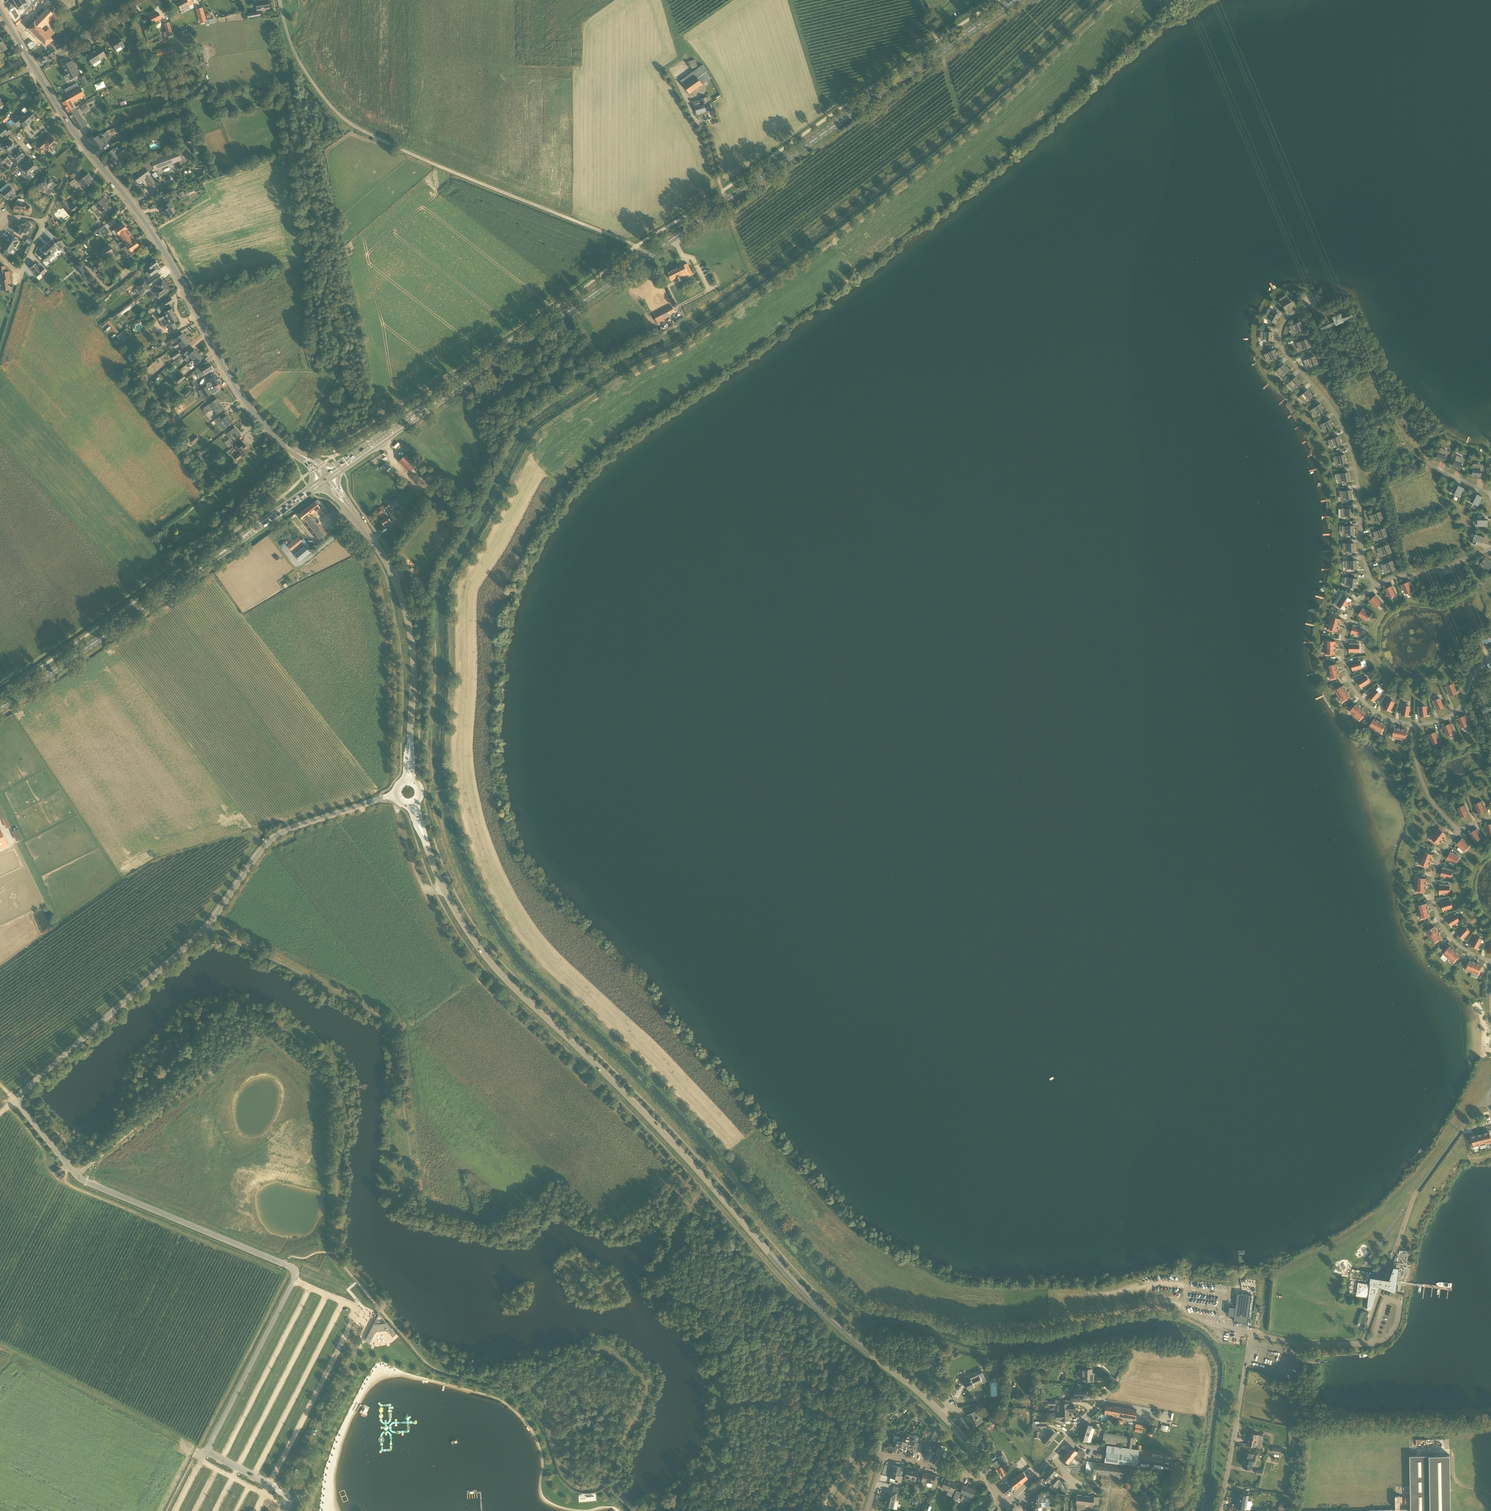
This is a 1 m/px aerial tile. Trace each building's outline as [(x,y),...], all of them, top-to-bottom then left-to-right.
[(29,4),(26,0),(13,0),(16,5),(18,10),(29,4)] [(191,0),(183,0),(181,1),(180,0),(177,2),(178,3),(177,3),(180,10),(189,5),(193,4),(191,0)] [(266,9),(270,9),(268,0),(264,1),(264,0),(260,0),(260,2),(255,2),(257,11),(261,10),(261,11),(266,10),(266,9)] [(198,16),(200,16),(202,22),(206,21),(206,20),(204,13),(202,7),(196,9),(198,16)] [(57,19),(53,14),(48,8),(28,29),(37,38),(41,34),(44,30),(42,29),(45,26),(47,29),(57,19)] [(260,10),(245,13),(247,19),(257,17),(257,19),(261,18),(260,10)] [(160,23),(158,20),(161,18),(158,13),(149,17),(154,26),(160,23)] [(166,31),(167,37),(173,35),(169,22),(164,24),(166,31)] [(54,34),(50,28),(46,32),(44,30),(41,34),(37,38),(46,46),(53,40),(50,37),(54,34)] [(116,40),(115,37),(109,40),(116,51),(125,44),(119,38),(116,40)] [(174,57),(172,46),(163,48),(163,49),(160,50),(160,49),(156,50),(158,58),(168,56),(168,58),(174,57)] [(106,56),(100,47),(94,51),(93,51),(94,53),(93,54),(92,53),(87,57),(93,65),(106,56)] [(198,49),(203,70),(206,69),(204,58),(207,57),(205,48),(198,49)] [(692,69),(698,67),(696,59),(689,61),(692,69)] [(70,80),(77,76),(76,74),(73,68),(75,66),(72,61),(63,66),(66,72),(63,74),(66,79),(69,77),(70,80)] [(83,86),(89,83),(85,75),(79,78),(83,86)] [(698,78),(697,77),(684,86),(689,94),(706,82),(701,75),(698,78)] [(73,102),(85,96),(80,87),(66,95),(69,99),(63,102),(62,102),(69,113),(74,110),(73,109),(76,107),(73,102)] [(708,102),(707,98),(701,99),(701,100),(694,103),(695,106),(697,114),(712,110),(710,102),(708,102)] [(84,122),(76,107),(73,109),(74,110),(69,113),(79,130),(88,124),(85,121),(84,122)] [(27,124),(35,117),(29,110),(19,119),(17,117),(14,121),(18,126),(21,123),(25,128),(28,125),(27,124)] [(1,124),(0,125),(0,135),(2,137),(8,133),(9,134),(11,132),(7,127),(5,129),(1,124)] [(110,135),(109,134),(108,133),(107,133),(105,133),(102,136),(100,133),(91,142),(97,150),(98,149),(99,151),(102,148),(101,146),(104,144),(103,143),(109,138),(110,137),(110,135)] [(46,149),(47,148),(48,150),(57,143),(52,137),(49,139),(48,138),(37,148),(41,153),(45,150),(43,148),(45,147),(46,149)] [(183,146),(194,142),(192,138),(182,141),(183,146)] [(9,154),(14,151),(12,149),(15,146),(13,144),(11,140),(4,145),(7,149),(6,150),(9,154)] [(133,145),(128,149),(127,147),(123,150),(122,148),(120,149),(117,146),(114,149),(107,154),(113,162),(120,157),(125,153),(126,153),(129,151),(131,154),(137,150),(133,145)] [(16,153),(14,151),(9,154),(12,157),(10,159),(15,165),(19,162),(18,161),(24,156),(21,153),(19,151),(16,153)] [(154,171),(170,165),(166,155),(163,156),(158,159),(142,165),(145,168),(133,177),(138,184),(145,179),(151,186),(156,182),(150,175),(151,175),(148,172),(154,170),(154,171)] [(33,172),(38,168),(32,161),(29,164),(27,163),(28,162),(27,161),(20,167),(19,168),(22,171),(24,170),(27,174),(25,175),(29,180),(31,177),(33,178),(33,176),(35,174),(33,172)] [(15,167),(14,168),(9,173),(11,176),(14,173),(18,170),(15,167)] [(92,182),(88,177),(90,176),(88,174),(79,181),(76,178),(70,183),(73,187),(75,186),(77,188),(82,184),(85,188),(92,182)] [(48,180),(45,178),(37,188),(40,190),(41,189),(45,193),(49,196),(53,190),(52,189),(55,186),(52,183),(53,182),(52,181),(51,179),(49,179),(48,180)] [(12,201),(16,197),(14,194),(15,193),(10,186),(2,193),(7,199),(9,198),(12,201)] [(103,214),(109,208),(105,203),(107,201),(104,197),(94,204),(95,204),(91,207),(91,208),(94,211),(95,212),(95,211),(99,216),(102,213),(103,214)] [(63,207),(68,204),(63,198),(59,201),(63,207)] [(29,213),(30,206),(25,206),(25,203),(15,202),(15,204),(14,204),(12,205),(12,207),(13,208),(14,208),(14,210),(24,211),(24,212),(29,213)] [(167,218),(174,214),(170,209),(173,207),(170,202),(163,207),(165,210),(162,212),(167,218)] [(57,212),(54,214),(60,221),(62,223),(70,217),(63,208),(61,210),(60,208),(57,211),(57,212)] [(15,227),(16,228),(14,231),(21,235),(23,232),(26,234),(32,225),(26,221),(24,224),(19,221),(16,226),(15,227)] [(116,237),(127,230),(123,224),(112,232),(116,237)] [(101,231),(104,236),(109,232),(106,228),(102,231),(101,231)] [(122,241),(131,235),(127,230),(116,237),(118,235),(121,239),(122,241)] [(126,247),(135,241),(131,235),(122,241),(126,246),(124,248),(126,247)] [(5,241),(7,242),(2,249),(10,253),(14,247),(15,247),(18,242),(18,241),(10,236),(10,237),(9,236),(6,241),(5,241)] [(110,251),(115,247),(118,245),(114,240),(101,249),(98,251),(100,253),(101,256),(104,253),(109,249),(110,251)] [(139,247),(135,241),(126,247),(127,249),(125,250),(130,257),(139,251),(137,248),(139,247)] [(48,258),(44,261),(48,266),(56,259),(54,256),(61,250),(63,253),(66,250),(61,245),(58,248),(55,244),(44,254),(48,258)] [(108,258),(121,249),(118,245),(115,247),(110,251),(109,249),(104,253),(108,258)] [(151,276),(156,272),(160,269),(157,265),(158,264),(157,263),(157,262),(156,261),(155,261),(155,260),(148,265),(151,269),(148,271),(151,276)] [(40,269),(36,264),(30,268),(38,277),(40,274),(41,275),(47,271),(43,267),(40,269)] [(684,265),(667,273),(671,280),(679,276),(681,279),(691,273),(687,264),(684,266),(684,265)] [(5,266),(0,267),(0,273),(1,273),(2,281),(1,281),(2,290),(7,290),(7,292),(12,292),(11,287),(10,287),(9,282),(11,282),(9,271),(6,272),(5,266)] [(159,300),(170,290),(162,280),(156,285),(158,289),(154,292),(159,300)] [(138,288),(140,291),(148,285),(145,282),(138,288)] [(151,289),(148,285),(140,291),(142,294),(143,295),(151,289)] [(174,302),(170,296),(169,295),(163,299),(164,301),(163,302),(164,302),(157,309),(161,313),(167,307),(174,302),(174,303),(174,302)] [(1289,295),(1288,295),(1286,298),(1283,300),(1279,301),(1281,301),(1286,309),(1293,305),(1288,296),(1289,295)] [(125,310),(138,301),(135,298),(129,303),(129,304),(124,308),(125,310)] [(662,311),(665,318),(671,316),(670,314),(675,312),(672,306),(662,311)] [(177,328),(174,323),(178,321),(172,308),(164,311),(164,312),(165,313),(158,316),(163,328),(168,325),(171,331),(177,328)] [(1271,309),(1270,313),(1268,317),(1265,319),(1267,318),(1275,323),(1280,316),(1271,311),(1271,309)] [(107,321),(115,334),(118,332),(109,319),(107,321)] [(1290,325),(1292,328),(1294,332),(1294,335),(1294,334),(1304,330),(1300,322),(1291,326),(1290,325)] [(1262,330),(1263,334),(1263,338),(1262,342),(1262,340),(1273,341),(1273,332),(1263,332),(1262,330)] [(186,338),(185,338),(182,333),(175,338),(174,340),(171,336),(165,341),(167,344),(171,342),(174,347),(176,345),(179,343),(186,338)] [(189,343),(186,338),(179,343),(182,348),(189,343)] [(1297,342),(1300,345),(1301,349),(1301,352),(1302,352),(1302,351),(1311,347),(1308,339),(1298,343),(1297,342)] [(192,351),(189,348),(184,354),(186,357),(185,359),(188,362),(187,363),(188,364),(190,362),(198,353),(194,349),(192,351)] [(1265,353),(1264,354),(1267,356),(1269,360),(1270,363),(1270,362),(1279,357),(1275,350),(1266,354),(1265,353)] [(174,360),(181,355),(178,351),(171,356),(174,360)] [(197,364),(203,358),(198,353),(190,362),(188,364),(190,366),(194,362),(197,364)] [(1304,359),(1307,362),(1308,366),(1309,370),(1309,368),(1318,364),(1315,356),(1305,360),(1304,359)] [(205,375),(213,369),(210,364),(204,367),(202,364),(195,370),(197,374),(198,374),(200,377),(205,374),(205,375)] [(1276,370),(1275,370),(1279,372),(1281,375),(1283,379),(1283,377),(1290,370),(1284,364),(1277,371),(1276,370)] [(182,374),(176,380),(179,383),(186,378),(182,374)] [(220,383),(216,375),(209,379),(210,382),(206,384),(208,386),(207,386),(206,386),(201,389),(206,397),(211,394),(209,391),(220,383)] [(1287,383),(1290,385),(1293,388),(1295,392),(1295,391),(1294,390),(1302,383),(1296,377),(1289,384),(1287,383)] [(186,398),(192,392),(189,389),(183,395),(186,398)] [(1299,396),(1302,398),(1305,401),(1306,404),(1307,404),(1306,403),(1314,396),(1308,390),(1300,397),(1299,396)] [(221,405),(217,399),(203,408),(206,412),(207,413),(213,408),(217,414),(224,409),(221,404),(221,405)] [(1311,409),(1314,411),(1316,415),(1317,418),(1317,417),(1325,411),(1320,404),(1312,410),(1311,409)] [(177,425),(181,422),(176,415),(172,419),(177,425)] [(224,417),(222,415),(215,420),(219,424),(222,421),(227,427),(233,422),(229,417),(228,418),(226,416),(224,417)] [(1321,423),(1321,424),(1323,426),(1325,430),(1326,433),(1326,432),(1335,427),(1331,420),(1322,424),(1321,423)] [(240,434),(237,431),(238,431),(235,427),(226,434),(229,439),(227,440),(231,445),(237,441),(235,438),(240,434)] [(196,436),(190,441),(192,444),(198,439),(196,436)] [(1414,449),(1418,447),(1413,436),(1408,439),(1414,449)] [(1329,439),(1328,439),(1331,442),(1332,446),(1332,450),(1333,450),(1333,448),(1342,444),(1339,437),(1330,440),(1329,439)] [(248,448),(245,444),(240,448),(237,444),(228,451),(230,455),(238,449),(240,452),(234,457),(238,462),(239,462),(239,463),(240,463),(241,463),(242,462),(243,462),(244,461),(244,460),(244,459),(244,458),(243,456),(250,451),(249,451),(250,451),(249,452),(246,449),(247,448),(248,448)] [(1440,449),(1436,458),(1444,462),(1448,453),(1449,453),(1449,452),(1446,452),(1442,450),(1439,448),(1440,449)] [(406,453),(398,461),(410,472),(417,464),(406,453)] [(1334,456),(1336,459),(1337,463),(1337,467),(1337,465),(1347,463),(1345,455),(1335,457),(1334,456)] [(1456,457),(1452,466),(1460,470),(1464,460),(1466,461),(1466,460),(1462,460),(1458,458),(1456,456),(1455,456),(1456,457)] [(381,468),(383,465),(374,459),(372,461),(381,468)] [(1473,465),(1472,476),(1481,476),(1481,466),(1483,466),(1483,465),(1479,466),(1475,466),(1472,465),(1473,465)] [(1338,473),(1340,476),(1340,480),(1340,484),(1340,482),(1350,481),(1349,472),(1339,474),(1338,473)] [(1460,497),(1464,488),(1459,485),(1456,491),(1452,489),(1451,493),(1460,497)] [(1341,490),(1342,493),(1343,498),(1342,501),(1342,500),(1353,499),(1352,490),(1342,491),(1341,490)] [(1469,502),(1478,506),(1483,497),(1477,494),(1474,500),(1471,498),(1469,502)] [(387,510),(397,502),(394,498),(383,505),(387,510)] [(318,519),(317,520),(312,514),(320,508),(317,504),(319,503),(318,501),(317,501),(316,502),(315,501),(298,514),(318,540),(327,533),(320,524),(321,523),(318,519)] [(1353,517),(1353,509),(1343,509),(1342,508),(1343,511),(1343,515),(1342,519),(1343,519),(1343,517),(1353,517)] [(381,510),(377,513),(382,519),(380,521),(384,526),(391,521),(387,516),(386,516),(381,510)] [(1369,515),(1372,518),(1373,521),(1373,525),(1374,525),(1374,523),(1383,519),(1380,512),(1370,516),(1369,515)] [(1482,520),(1482,516),(1478,516),(1477,526),(1488,526),(1488,520),(1482,520)] [(1354,534),(1354,526),(1343,526),(1343,525),(1344,529),(1344,533),(1343,536),(1344,535),(1354,534)] [(1373,531),(1376,534),(1377,538),(1377,541),(1378,541),(1378,540),(1387,536),(1384,528),(1374,532),(1373,531)] [(1483,543),(1485,537),(1475,534),(1472,543),(1476,545),(1477,541),(1483,543)] [(291,550),(302,541),(298,536),(287,545),(291,550)] [(1355,552),(1354,543),(1344,544),(1344,542),(1343,543),(1345,546),(1345,550),(1344,554),(1344,552),(1355,552)] [(312,552),(306,544),(294,554),(300,561),(312,552)] [(1377,547),(1377,548),(1380,550),(1381,554),(1381,558),(1382,558),(1382,556),(1391,552),(1388,545),(1378,549),(1377,547)] [(1490,567),(1490,561),(1486,556),(1479,565),(1481,563),(1489,569),(1488,570),(1490,567)] [(1357,569),(1356,561),(1346,561),(1346,560),(1345,560),(1347,563),(1347,567),(1346,571),(1347,570),(1357,569)] [(1381,564),(1384,567),(1385,571),(1385,574),(1386,574),(1386,573),(1395,569),(1392,561),(1382,565),(1381,564)] [(1356,579),(1353,579),(1346,578),(1346,576),(1346,580),(1346,584),(1344,587),(1345,588),(1345,586),(1355,587),(1356,579)] [(1406,594),(1407,593),(1408,594),(1410,593),(1410,592),(1414,591),(1410,581),(1402,584),(1403,586),(1404,588),(1406,594)] [(1390,598),(1391,598),(1392,598),(1394,597),(1394,596),(1397,595),(1393,586),(1385,589),(1390,598)] [(1340,600),(1348,605),(1352,600),(1348,597),(1349,597),(1346,595),(1345,595),(1344,595),(1341,600),(1340,599),(1340,600)] [(1380,605),(1383,602),(1376,595),(1370,600),(1377,608),(1378,607),(1379,607),(1380,606),(1380,605)] [(1345,611),(1348,605),(1340,600),(1339,600),(1341,601),(1337,606),(1338,607),(1341,609),(1341,608),(1345,611)] [(1358,615),(1367,620),(1368,619),(1369,619),(1370,618),(1369,617),(1371,614),(1363,608),(1358,615)] [(1329,623),(1339,626),(1341,619),(1337,618),(1337,617),(1334,616),(1333,617),(1332,617),(1330,623),(1329,623)] [(1337,632),(1339,626),(1329,623),(1330,623),(1329,629),(1330,630),(1329,631),(1333,632),(1333,631),(1337,632)] [(1361,635),(1361,634),(1362,634),(1363,632),(1362,631),(1363,628),(1353,625),(1351,633),(1361,635)] [(1362,663),(1361,663),(1360,660),(1350,662),(1353,670),(1362,667),(1362,666),(1363,665),(1362,663)] [(1328,673),(1338,670),(1337,664),(1333,665),(1332,664),(1329,665),(1329,666),(1328,666),(1330,672),(1328,673)] [(1338,670),(1328,673),(1330,673),(1331,679),(1332,679),(1333,680),(1336,679),(1336,678),(1340,677),(1338,670)] [(1368,678),(1367,678),(1365,675),(1357,680),(1361,687),(1369,682),(1369,681),(1369,680),(1368,678)] [(1449,684),(1449,685),(1445,687),(1449,696),(1457,693),(1453,684),(1452,684),(1451,684),(1449,684)] [(1338,696),(1347,691),(1344,685),(1340,687),(1340,686),(1336,688),(1337,689),(1336,690),(1339,695),(1338,696)] [(1378,690),(1377,691),(1374,688),(1368,696),(1374,701),(1380,694),(1379,693),(1380,692),(1378,690)] [(1347,691),(1338,696),(1340,696),(1343,701),(1344,701),(1347,700),(1347,699),(1350,697),(1347,691)] [(1391,699),(1390,700),(1387,698),(1383,708),(1390,711),(1394,702),(1393,701),(1393,700),(1391,699)] [(1440,698),(1439,699),(1438,698),(1436,699),(1436,700),(1432,701),(1436,710),(1444,707),(1440,698)] [(1354,716),(1361,708),(1356,704),(1353,707),(1353,706),(1350,709),(1351,710),(1350,710),(1355,715),(1354,716)] [(1406,705),(1405,706),(1402,705),(1400,715),(1408,716),(1410,706),(1408,706),(1408,705),(1406,705)] [(1422,706),(1421,707),(1418,707),(1419,717),(1427,716),(1426,706),(1424,706),(1424,705),(1422,706)] [(1361,708),(1354,716),(1355,715),(1360,719),(1361,719),(1364,717),(1363,716),(1366,713),(1361,708)] [(1466,727),(1466,726),(1470,724),(1466,715),(1458,718),(1462,728),(1464,727),(1465,728),(1466,727)] [(1375,731),(1379,721),(1374,718),(1372,722),(1371,722),(1369,725),(1370,725),(1370,726),(1375,729),(1375,731)] [(1379,721),(1375,731),(1376,729),(1381,732),(1382,731),(1383,732),(1384,729),(1383,728),(1385,725),(1379,721)] [(1452,735),(1452,734),(1455,733),(1451,723),(1444,726),(1448,736),(1449,735),(1450,736),(1452,735)] [(1399,739),(1401,729),(1394,728),(1393,732),(1392,732),(1392,735),(1393,735),(1392,736),(1399,738),(1398,739),(1399,739)] [(1401,729),(1399,739),(1399,738),(1405,739),(1406,738),(1407,738),(1407,735),(1406,734),(1407,730),(1401,729)] [(1437,743),(1437,742),(1440,741),(1437,732),(1429,735),(1433,744),(1434,743),(1435,744),(1437,743)] [(1475,804),(1479,813),(1476,814),(1486,810),(1482,801),(1479,802),(1478,802),(1476,802),(1476,803),(1475,804)] [(10,826),(0,804),(0,820),(2,819),(6,828),(10,826)] [(1459,806),(1459,807),(1458,808),(1462,817),(1459,818),(1469,814),(1465,805),(1462,806),(1461,806),(1459,806)] [(16,840),(22,838),(17,828),(12,830),(16,840)] [(1436,834),(1443,840),(1447,834),(1443,832),(1444,831),(1441,829),(1440,830),(1440,829),(1436,834)] [(1468,834),(1470,833),(1475,841),(1476,841),(1477,841),(1479,840),(1479,839),(1482,837),(1477,829),(1468,834)] [(1438,845),(1443,840),(1436,834),(1432,839),(1432,840),(1432,841),(1435,843),(1435,842),(1438,845)] [(1455,846),(1457,844),(1464,851),(1465,850),(1466,850),(1467,849),(1467,848),(1470,845),(1462,838),(1455,846)] [(1422,858),(1431,861),(1433,855),(1429,853),(1429,852),(1426,851),(1426,852),(1425,852),(1422,858)] [(1446,861),(1447,859),(1456,863),(1456,862),(1457,862),(1458,860),(1459,856),(1451,851),(1445,861),(1446,861)] [(1428,867),(1431,861),(1422,858),(1420,864),(1421,864),(1421,866),(1424,867),(1424,866),(1428,867)] [(1452,874),(1452,873),(1453,870),(1443,867),(1440,878),(1441,875),(1451,877),(1451,876),(1452,876),(1452,874)] [(1417,885),(1426,885),(1426,878),(1422,878),(1422,877),(1418,877),(1418,878),(1417,878),(1417,885)] [(1450,888),(1449,884),(1439,885),(1440,895),(1440,892),(1450,892),(1450,891),(1450,888)] [(1453,907),(1452,906),(1453,905),(1452,903),(1451,903),(1450,899),(1441,902),(1444,913),(1443,910),(1453,907)] [(1420,912),(1428,910),(1427,903),(1423,904),(1422,903),(1419,904),(1419,905),(1418,905),(1420,912)] [(1430,916),(1428,910),(1420,912),(1422,918),(1423,918),(1423,919),(1426,918),(1426,917),(1430,916)] [(1446,919),(1451,926),(1452,928),(1451,925),(1459,920),(1459,919),(1459,918),(1458,917),(1457,917),(1455,913),(1446,919)] [(1438,932),(1435,926),(1431,929),(1431,928),(1428,930),(1428,931),(1427,931),(1431,937),(1438,932)] [(1465,941),(1462,939),(1469,931),(1468,931),(1468,929),(1467,928),(1466,928),(1463,926),(1456,933),(1464,941),(1465,941)] [(1438,940),(1442,937),(1438,932),(1431,937),(1434,942),(1435,942),(1436,942),(1439,940),(1438,940)] [(1478,946),(1482,939),(1481,939),(1481,938),(1479,937),(1478,937),(1475,936),(1470,945),(1480,950),(1480,949),(1477,948),(1478,946)] [(1449,957),(1455,950),(1450,946),(1447,949),(1446,949),(1444,951),(1445,952),(1444,953),(1449,957)] [(1460,954),(1455,950),(1449,957),(1454,961),(1455,960),(1455,961),(1458,958),(1457,958),(1460,954)] [(1472,971),(1476,963),(1470,960),(1468,964),(1467,964),(1466,967),(1467,968),(1466,969),(1472,971)] [(1480,969),(1482,965),(1476,963),(1472,971),(1478,973),(1479,972),(1480,973),(1481,969),(1480,969)] [(1485,1145),(1486,1144),(1483,1134),(1477,1135),(1480,1146),(1481,1146),(1481,1145),(1480,1146),(1480,1144),(1486,1143),(1486,1144),(1485,1144),(1485,1145)] [(1480,1146),(1477,1135),(1471,1137),(1472,1141),(1471,1141),(1472,1145),(1473,1144),(1473,1146),(1479,1144),(1480,1146)] [(1163,1246),(1160,1232),(1152,1234),(1153,1236),(1158,1235),(1161,1247),(1163,1246)] [(1398,1281),(1400,1267),(1394,1267),(1389,1279),(1370,1277),(1370,1283),(1371,1283),(1367,1309),(1371,1311),(1379,1286),(1396,1292),(1398,1281)] [(1234,1323),(1248,1325),(1251,1297),(1237,1296),(1236,1308),(1230,1307),(1228,1318),(1235,1319),(1234,1323)] [(380,1318),(366,1346),(372,1348),(376,1340),(392,1337),(398,1345),(402,1342),(380,1318)] [(1222,1332),(1221,1341),(1244,1344),(1244,1338),(1238,1337),(1239,1334),(1222,1332)] [(975,1372),(975,1373),(961,1379),(965,1387),(967,1386),(968,1390),(974,1387),(973,1386),(981,1382),(978,1376),(983,1374),(981,1369),(975,1372)] [(1082,1369),(1083,1381),(1093,1381),(1094,1375),(1092,1375),(1092,1369),(1082,1369)] [(1070,1392),(1071,1401),(1083,1401),(1083,1395),(1086,1395),(1086,1387),(1074,1387),(1074,1392),(1070,1392)] [(1061,1412),(1069,1412),(1074,1412),(1073,1404),(1068,1404),(1061,1404),(1061,1412)] [(1113,1405),(1113,1406),(1112,1407),(1105,1406),(1104,1412),(1111,1413),(1111,1415),(1135,1419),(1137,1410),(1113,1405)] [(972,1408),(966,1411),(967,1414),(967,1415),(973,1426),(980,1422),(975,1410),(973,1411),(972,1408)] [(1069,1412),(1061,1412),(1056,1412),(1056,1420),(1061,1420),(1061,1421),(1069,1421),(1069,1412)] [(1047,1423),(1036,1423),(1035,1437),(1038,1437),(1038,1427),(1047,1427),(1047,1423)] [(1092,1426),(1084,1423),(1079,1439),(1090,1442),(1093,1432),(1095,1428),(1091,1427),(1092,1426)] [(1048,1446),(1057,1435),(1050,1430),(1042,1441),(1048,1446)] [(908,1445),(908,1447),(910,1437),(910,1436),(910,1434),(903,1433),(903,1436),(903,1437),(901,1448),(904,1448),(905,1445),(908,1445)] [(1132,1447),(1133,1437),(1104,1433),(1102,1443),(1132,1447)] [(1259,1435),(1251,1433),(1250,1438),(1248,1438),(1247,1444),(1256,1446),(1258,1439),(1262,1440),(1263,1435),(1259,1435)] [(901,1448),(903,1437),(900,1436),(899,1438),(897,1438),(896,1442),(893,1441),(893,1444),(887,1443),(886,1448),(897,1450),(897,1447),(901,1448)] [(913,1436),(910,1436),(910,1437),(908,1447),(911,1448),(911,1451),(916,1452),(917,1445),(914,1444),(915,1439),(913,1438),(913,1436)] [(928,1457),(931,1443),(928,1443),(928,1442),(927,1445),(923,1444),(921,1453),(925,1454),(925,1456),(928,1457)] [(935,1458),(938,1445),(931,1443),(928,1457),(931,1457),(932,1454),(936,1455),(935,1458)] [(946,1458),(947,1449),(945,1446),(938,1445),(935,1458),(938,1459),(939,1456),(946,1458)] [(1104,1462),(1137,1466),(1139,1449),(1107,1445),(1104,1462)] [(1067,1452),(1073,1457),(1076,1460),(1079,1457),(1081,1459),(1085,1453),(1081,1450),(1079,1453),(1071,1447),(1067,1452)] [(1069,1464),(1067,1466),(1076,1474),(1080,1469),(1070,1460),(1073,1457),(1067,1452),(1062,1458),(1069,1464)] [(1257,1455),(1245,1452),(1244,1459),(1245,1459),(1244,1468),(1251,1469),(1253,1461),(1255,1461),(1257,1455)] [(1001,1465),(1006,1463),(1002,1455),(997,1457),(1001,1465)] [(1410,1503),(1411,1509),(1400,1509),(1399,1497),(1395,1497),(1395,1510),(1369,1510),(1451,1510),(1450,1455),(1409,1456),(1410,1498),(1405,1498),(1405,1503),(1410,1503)] [(1093,1473),(1094,1473),(1123,1477),(1124,1466),(1096,1462),(1095,1462),(1094,1468),(1093,1473)] [(312,1466),(308,1473),(312,1475),(316,1468),(312,1466)] [(899,1475),(901,1467),(893,1466),(890,1477),(896,1479),(895,1481),(901,1482),(902,1476),(899,1475)] [(1051,1467),(1047,1471),(1060,1484),(1061,1483),(1060,1481),(1059,1480),(1060,1480),(1056,1476),(1055,1477),(1054,1476),(1053,1476),(1057,1472),(1051,1467)] [(1125,1467),(1122,1487),(1133,1488),(1135,1469),(1125,1467)] [(915,1482),(917,1471),(907,1469),(905,1477),(911,1479),(910,1481),(915,1482)] [(1060,1484),(1047,1471),(1042,1477),(1047,1481),(1051,1478),(1053,1479),(1050,1482),(1056,1488),(1060,1484)] [(936,1488),(938,1481),(934,1480),(936,1475),(923,1472),(922,1481),(932,1483),(931,1487),(936,1488)] [(1015,1488),(1028,1478),(1023,1472),(1010,1482),(1015,1488)] [(953,1492),(956,1484),(949,1482),(950,1480),(945,1479),(942,1487),(953,1492)] [(1015,1488),(1010,1482),(1009,1483),(1009,1482),(1005,1485),(1003,1481),(1000,1483),(1001,1485),(1000,1486),(1002,1489),(1006,1496),(1015,1488)] [(972,1498),(975,1490),(964,1485),(960,1493),(961,1493),(959,1498),(964,1500),(966,1495),(972,1498)] [(897,1493),(887,1491),(885,1498),(886,1498),(886,1500),(885,1501),(886,1502),(885,1505),(893,1507),(897,1493)] [(1032,1507),(1039,1507),(1039,1506),(1041,1506),(1041,1502),(1046,1502),(1046,1498),(1047,1498),(1047,1494),(1041,1494),(1035,1494),(1035,1498),(1032,1498),(1032,1507)] [(1095,1497),(1077,1494),(1076,1503),(1077,1503),(1076,1510),(1085,1510),(1085,1504),(1094,1505),(1095,1497)] [(1248,1496),(1240,1494),(1238,1503),(1237,1503),(1236,1507),(1246,1509),(1248,1496)]
